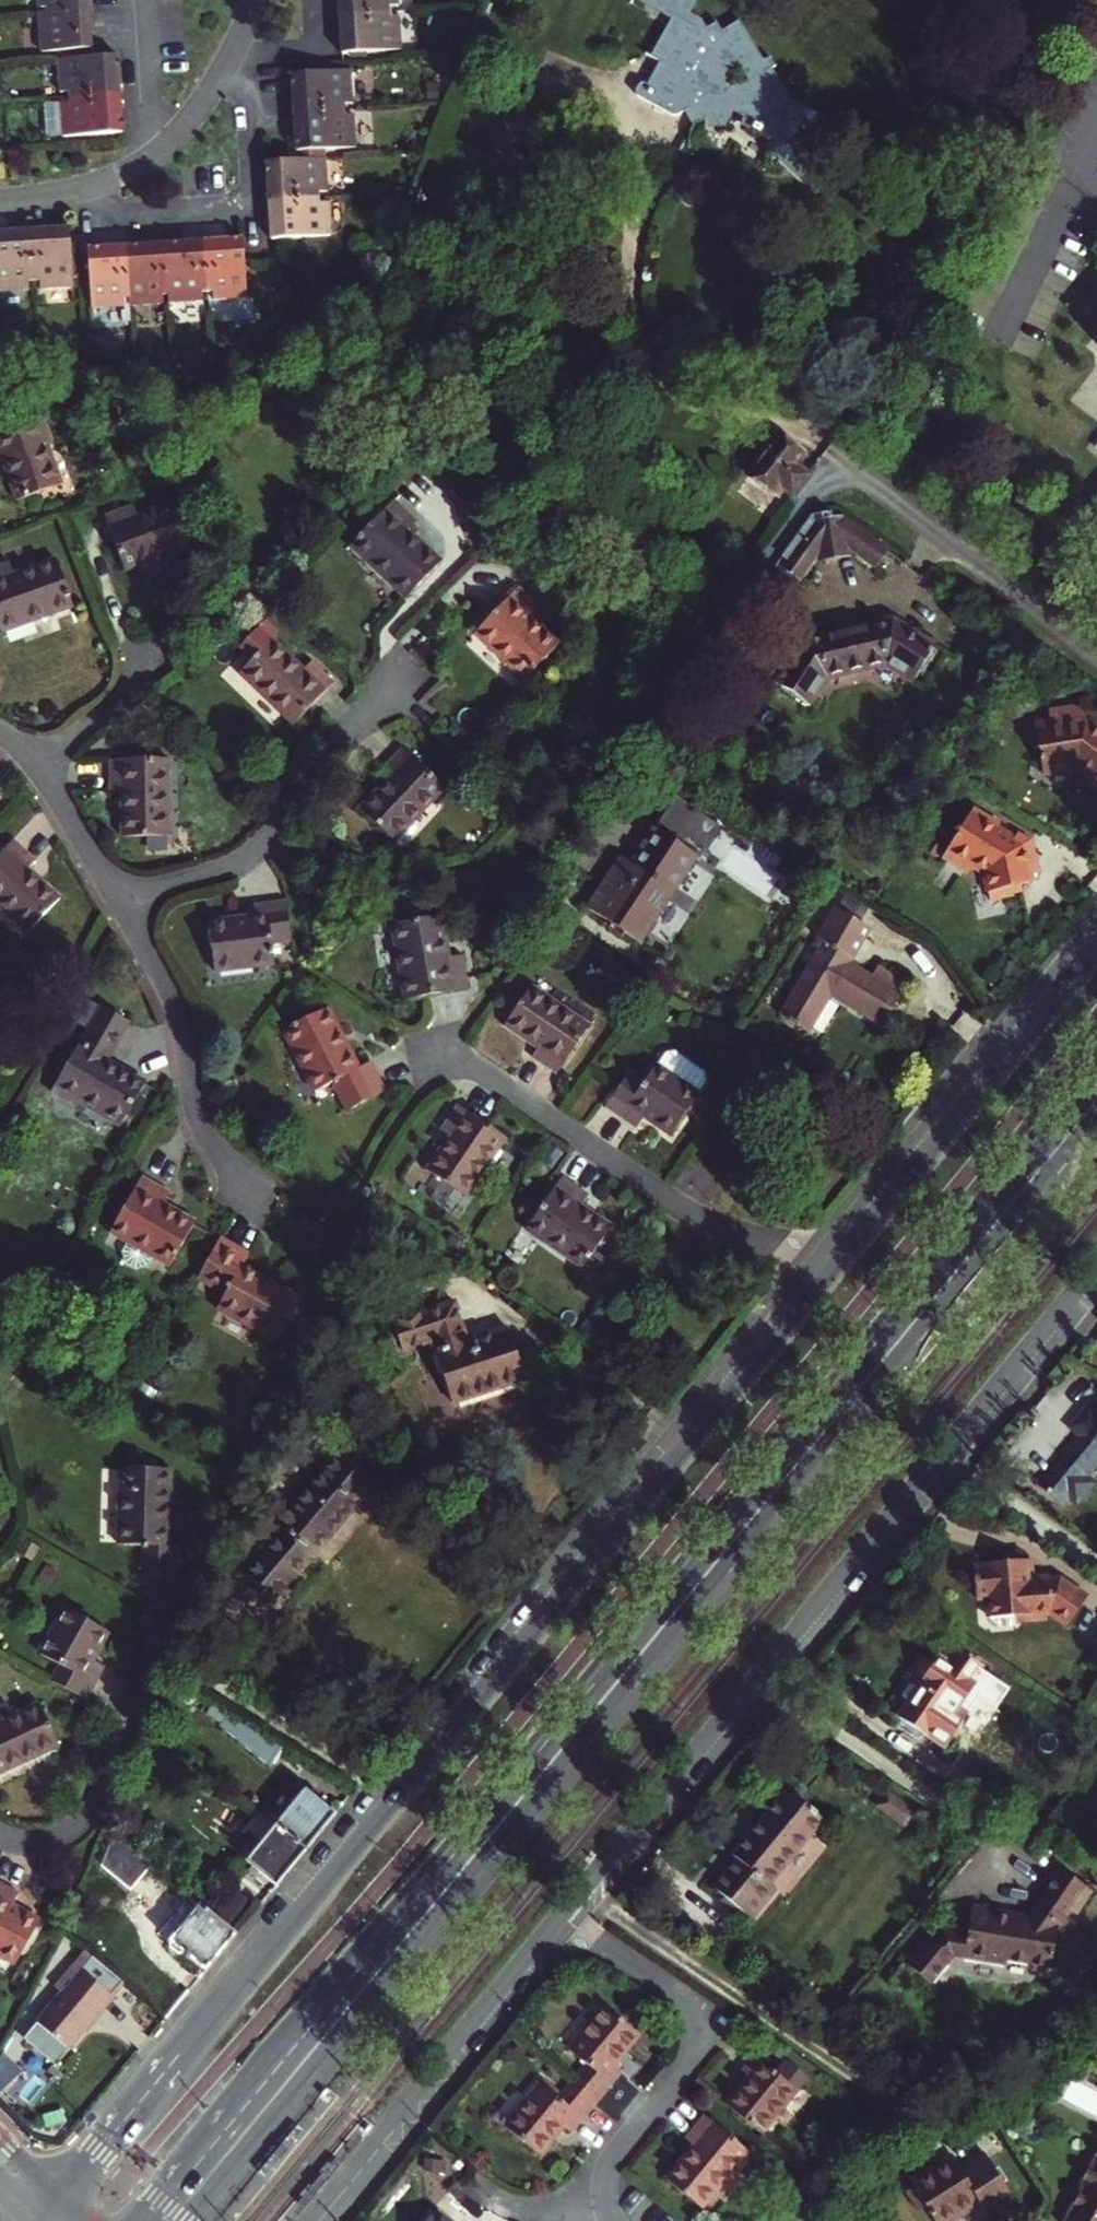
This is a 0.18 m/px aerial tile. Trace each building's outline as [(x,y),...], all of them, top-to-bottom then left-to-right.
[(45,11),(84,9),(84,0),(38,0),(39,7),(45,7),(45,11)] [(84,9),(85,25),(90,24),(95,24),(94,0),(84,0),(84,9)] [(338,17),(388,14),(388,8),(396,7),(396,0),(337,0),(338,17)] [(634,9),(674,30),(655,69),(664,75),(652,98),(646,95),(641,104),(679,126),(685,122),(693,137),(704,130),(707,131),(709,140),(738,142),(746,124),(755,129),(752,145),(779,162),(778,166),(791,173),(788,177),(812,189),(843,137),(798,109),(794,111),(791,110),(770,76),(774,73),(768,64),(762,68),(738,31),(720,43),(714,35),(702,43),(696,33),(690,29),(685,28),(693,11),(686,7),(689,0),(638,0),(634,9)] [(45,11),(39,12),(41,47),(47,46),(48,52),(92,49),(90,24),(85,25),(84,9),(45,11)] [(338,17),(340,56),(399,52),(397,20),(389,20),(388,14),(338,17)] [(69,91),(70,96),(122,93),(120,55),(58,59),(61,91),(69,91)] [(290,77),(291,116),(343,113),(342,107),(350,106),(349,73),(290,77)] [(122,93),(70,96),(70,101),(61,102),(64,137),(125,132),(122,93)] [(343,120),(343,113),(291,116),(292,131),(293,157),(353,153),(351,119),(343,120)] [(264,165),(267,204),(317,200),(317,196),(326,196),(324,162),(264,165)] [(318,207),(317,200),(267,204),(267,205),(269,242),(327,240),(326,207),(318,207)] [(70,223),(31,225),(33,276),(39,275),(40,285),(73,282),(70,223)] [(31,225),(0,227),(0,288),(28,285),(28,276),(33,276),(31,225)] [(243,238),(206,240),(209,291),(215,291),(215,300),(245,299),(243,238)] [(206,240),(167,242),(170,294),(170,302),(203,301),(203,291),(209,291),(206,240)] [(167,242),(128,244),(130,295),(131,303),(164,302),(163,294),(170,294),(167,242)] [(130,295),(128,244),(87,246),(90,305),(124,304),(124,295),(130,295)] [(0,420),(0,454),(15,493),(56,477),(41,437),(47,434),(36,406),(0,420)] [(801,452),(778,435),(749,474),(754,478),(747,486),(759,494),(765,487),(772,492),(774,490),(779,494),(784,488),(793,496),(809,474),(794,462),(801,452)] [(1084,450),(1096,461),(1096,435),(1084,450)] [(754,478),(749,474),(742,481),(747,486),(754,478)] [(389,484),(346,532),(404,581),(437,544),(403,516),(413,505),(389,484)] [(126,497),(98,508),(118,561),(185,536),(169,493),(131,507),(126,497)] [(789,562),(784,569),(801,579),(818,556),(824,563),(851,557),(851,553),(854,549),(876,565),(888,548),(842,517),(835,518),(833,513),(813,516),(782,558),(789,562)] [(0,558),(0,625),(67,599),(51,553),(9,569),(5,556),(0,558)] [(510,562),(468,610),(520,655),(551,619),(523,596),(534,583),(510,562)] [(887,664),(914,682),(935,647),(895,621),(802,642),(775,682),(808,706),(827,679),(887,664)] [(272,631),(241,663),(297,712),(333,670),(312,651),(304,661),(272,631)] [(1089,723),(1088,714),(1086,703),(1052,707),(1053,718),(1037,720),(1043,772),(1074,768),(1089,778),(1086,782),(1096,789),(1096,728),(1089,723)] [(1088,714),(1089,723),(1096,728),(1096,720),(1088,714)] [(408,737),(387,759),(398,768),(368,801),(401,829),(448,773),(408,737)] [(167,756),(111,759),(113,789),(126,789),(128,832),(172,830),(167,756)] [(968,816),(937,866),(962,881),(966,875),(978,882),(984,911),(1007,906),(1007,903),(1016,901),(1014,895),(1022,893),(1020,884),(1026,883),(1032,881),(1025,850),(1023,851),(1012,843),(1009,847),(991,836),(984,831),(986,828),(968,816)] [(984,831),(991,836),(993,832),(986,828),(984,831)] [(622,858),(589,909),(639,943),(697,856),(656,829),(633,865),(622,858)] [(0,856),(0,907),(29,935),(59,903),(27,872),(36,863),(14,842),(0,856)] [(1020,884),(1022,893),(1028,892),(1026,883),(1020,884)] [(207,899),(205,946),(264,949),(265,929),(284,930),(285,892),(248,890),(247,901),(207,899)] [(430,915),(381,926),(395,1000),(458,988),(452,954),(439,957),(430,915)] [(783,999),(768,1024),(797,1041),(822,1003),(856,1024),(855,1026),(873,1038),(899,996),(869,977),(862,987),(840,973),(862,937),(828,917),(803,957),(810,962),(786,1001),(783,999)] [(535,982),(509,1018),(542,1041),(535,1051),(559,1068),(591,1021),(535,982)] [(354,1056),(319,1000),(275,1024),(329,1109),(384,1078),(366,1050),(354,1056)] [(103,1007),(51,1093),(79,1110),(83,1104),(130,1133),(140,1115),(132,1111),(147,1086),(110,1063),(132,1025),(103,1007)] [(623,1065),(600,1097),(632,1119),(640,1107),(667,1126),(705,1072),(702,1064),(671,1042),(662,1043),(640,1075),(623,1065)] [(506,1134),(461,1102),(444,1127),(453,1133),(430,1168),(466,1192),(506,1134)] [(564,1173),(528,1225),(584,1265),(613,1225),(582,1203),(589,1191),(564,1173)] [(153,1254),(170,1264),(195,1221),(163,1202),(170,1191),(144,1176),(112,1230),(129,1240),(123,1250),(126,1262),(135,1267),(147,1265),(153,1254)] [(249,1253),(220,1237),(197,1277),(225,1293),(217,1306),(276,1341),(300,1299),(242,1264),(249,1253)] [(403,1350),(414,1346),(436,1338),(440,1352),(435,1354),(451,1403),(525,1379),(509,1329),(468,1342),(456,1303),(395,1323),(403,1350)] [(1064,1503),(1072,1510),(1091,1486),(1080,1477),(1086,1469),(1091,1473),(1096,1466),(1096,1407),(1091,1414),(1095,1417),(1087,1427),(1081,1426),(1078,1428),(1080,1432),(1075,1437),(1072,1435),(1053,1458),(1058,1462),(1041,1483),(1036,1478),(1030,1485),(1044,1496),(1050,1490),(1064,1503)] [(243,1574),(274,1601),(312,1558),(314,1559),(377,1486),(340,1453),(276,1527),(282,1531),(277,1537),(275,1535),(243,1574)] [(122,1468),(121,1545),(145,1545),(145,1576),(185,1577),(185,1545),(172,1544),(171,1468),(122,1468)] [(1050,1490),(1044,1496),(1058,1509),(1064,1503),(1050,1490)] [(974,1571),(975,1576),(963,1579),(969,1607),(980,1606),(984,1625),(1010,1621),(1017,1626),(1035,1623),(1042,1613),(1064,1629),(1082,1601),(1055,1582),(1023,1576),(1011,1579),(1006,1578),(1000,1576),(996,1573),(994,1568),(974,1571)] [(60,1666),(51,1680),(86,1701),(104,1668),(94,1662),(109,1634),(66,1609),(40,1655),(60,1666)] [(953,1664),(941,1656),(938,1661),(929,1660),(923,1664),(921,1670),(924,1676),(919,1684),(920,1688),(902,1716),(946,1747),(971,1710),(963,1705),(982,1678),(976,1674),(984,1663),(977,1658),(978,1656),(969,1650),(968,1651),(963,1649),(953,1664)] [(58,1744),(40,1704),(5,1722),(1,1710),(0,1710),(0,1771),(58,1744)] [(280,1748),(223,1713),(216,1726),(268,1766),(280,1748)] [(272,1824),(303,1849),(333,1813),(302,1787),(272,1824)] [(732,1855),(738,1860),(715,1887),(752,1917),(778,1886),(772,1881),(824,1819),(786,1788),(732,1855)] [(243,1861),(273,1886),(303,1849),(272,1824),(265,1818),(246,1842),(252,1848),(243,1861)] [(151,1863),(115,1833),(107,1850),(100,1866),(131,1889),(151,1863)] [(1028,1915),(1014,1917),(1015,1924),(998,1926),(997,1920),(972,1925),(979,1954),(955,1958),(947,1978),(942,1975),(931,2002),(964,2016),(976,1985),(979,1977),(987,1977),(987,1984),(1029,1976),(1029,1971),(1046,1968),(1051,1976),(1065,1974),(1068,1968),(1060,1923),(1066,1923),(1073,1912),(1079,1916),(1095,1892),(1061,1868),(1028,1915)] [(0,1885),(0,1957),(18,1967),(42,1924),(13,1908),(20,1896),(0,1885)] [(182,1953),(203,1971),(234,1933),(188,1894),(183,1901),(193,1909),(172,1934),(168,1939),(168,1941),(168,1945),(170,1950),(174,1953),(178,1954),(182,1953)] [(157,1932),(168,1941),(168,1939),(172,1934),(193,1909),(183,1901),(157,1932)] [(1014,1917),(997,1920),(998,1926),(1015,1924),(1014,1917)] [(59,1995),(34,2025),(35,2027),(22,2042),(46,2064),(59,2048),(61,2050),(88,2018),(90,2020),(110,1998),(108,1996),(121,1982),(85,1953),(52,1988),(59,1995)] [(976,1985),(987,1984),(987,1977),(979,1977),(976,1985)] [(586,2076),(574,2097),(562,2116),(541,2103),(511,2150),(546,2174),(568,2139),(579,2146),(621,2079),(612,2073),(632,2041),(595,2018),(566,2064),(586,2076)] [(749,2077),(727,2103),(762,2131),(806,2073),(786,2058),(777,2071),(753,2052),(739,2069),(749,2077)] [(0,2065),(0,2093),(4,2097),(27,2075),(5,2055),(0,2065)] [(39,2118),(43,2129),(61,2123),(58,2112),(39,2118)] [(695,2146),(667,2180),(700,2207),(747,2149),(704,2115),(685,2138),(695,2146)] [(1093,2144),(1080,2168),(1090,2173),(1083,2186),(1085,2189),(1071,2215),(1069,2220),(1096,2220),(1096,2147),(1093,2144)] [(914,2187),(908,2191),(920,2210),(927,2206),(937,2220),(949,2220),(979,2202),(989,2217),(1016,2200),(985,2151),(961,2167),(957,2160),(939,2171),(935,2166),(911,2182),(914,2187)]
